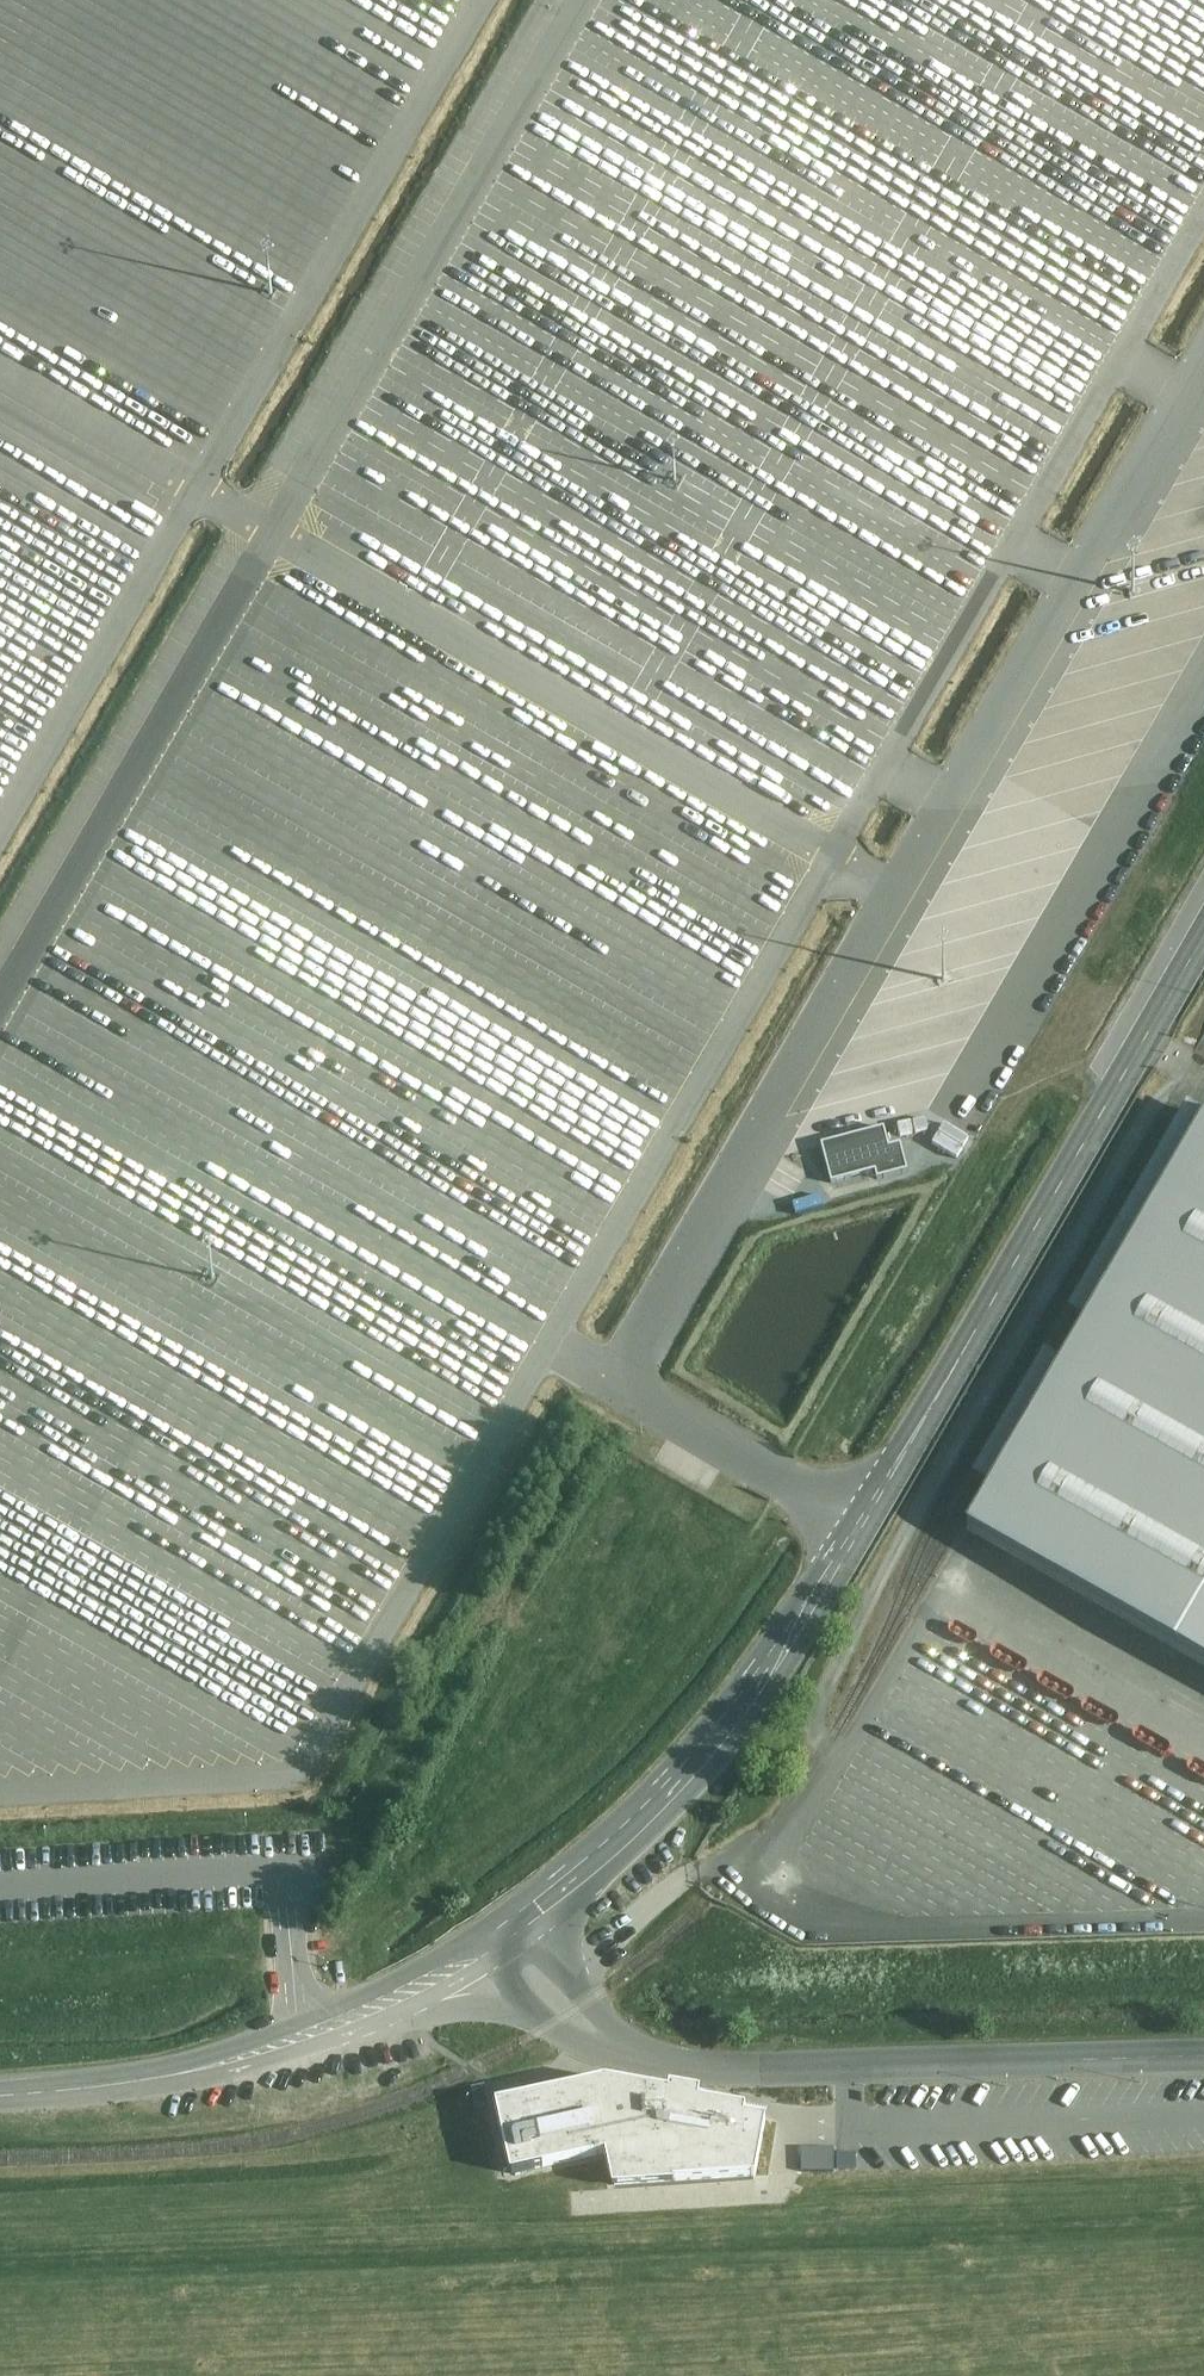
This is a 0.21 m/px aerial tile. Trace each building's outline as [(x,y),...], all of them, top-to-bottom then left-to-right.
[(965,1527),(1203,1666),(1203,1119),(965,1527)] [(885,1127),(822,1144),(832,1181),(877,1169),(879,1177),(908,1169),(901,1142),(890,1146),(885,1127)] [(516,2077),(520,2092),(535,2089),(536,2094),(587,2083),(582,2063),(516,2077)] [(605,2081),(495,2104),(510,2176),(607,2156),(614,2190),(759,2181),(768,2123),(747,2120),(748,2113),(703,2105),(704,2096),(672,2091),(671,2096),(605,2081)]
